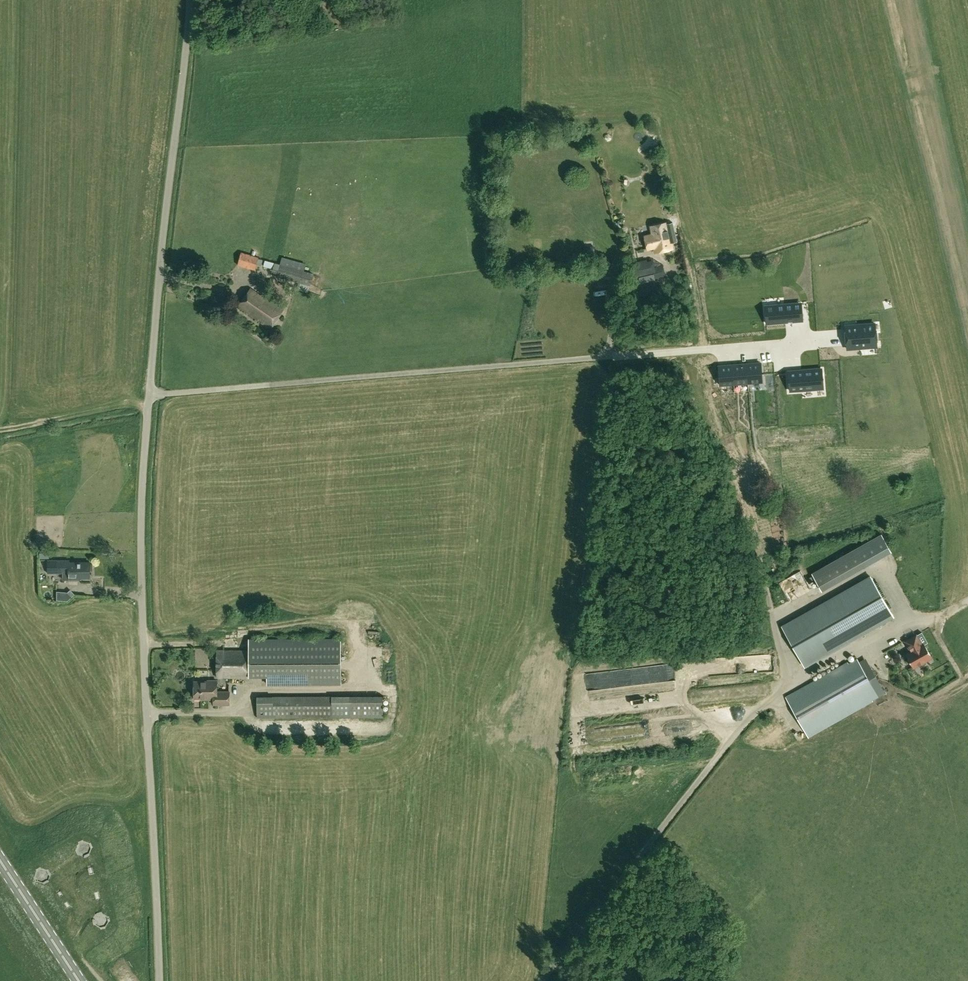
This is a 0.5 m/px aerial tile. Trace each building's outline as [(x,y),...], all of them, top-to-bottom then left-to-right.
[(651,236),(645,237),(648,249),(655,248),(656,253),(672,250),(670,238),(675,237),(674,231),(669,232),(667,222),(649,226),(651,236)] [(595,262),(599,254),(594,247),(585,248),(582,255),(583,257),(582,258),(583,263),(595,262)] [(256,270),(256,269),(261,270),(264,261),(260,258),(242,253),(239,265),(256,270)] [(633,279),(656,275),(653,260),(647,262),(646,260),(630,263),(633,279)] [(309,286),(311,286),(315,274),(304,271),(304,272),(281,265),(281,266),(275,265),(274,272),(279,273),(278,277),(298,282),(297,289),(308,292),(309,286)] [(272,328),(284,311),(251,289),(240,306),(272,328)] [(767,323),(803,321),(801,305),(775,307),(775,311),(766,312),(767,323)] [(847,325),(847,346),(877,346),(877,325),(847,325)] [(760,362),(747,363),(748,381),(762,380),(760,362)] [(748,381),(747,363),(733,364),(734,382),(748,381)] [(734,382),(733,364),(718,365),(720,382),(734,382)] [(798,372),(791,373),(793,391),(816,389),(816,383),(824,382),(823,370),(803,372),(803,373),(798,373),(798,372)] [(855,549),(865,566),(891,552),(881,534),(855,549)] [(855,549),(829,564),(839,581),(865,566),(855,549)] [(70,562),(70,560),(49,561),(50,574),(64,573),(64,579),(70,579),(77,579),(77,578),(91,578),(91,570),(93,570),(93,564),(91,564),(91,562),(70,562)] [(839,581),(829,564),(812,573),(822,591),(839,581)] [(804,666),(893,616),(871,577),(783,627),(804,666)] [(923,645),(917,635),(907,641),(910,648),(911,647),(913,651),(907,655),(914,668),(933,657),(926,644),(923,645)] [(250,677),(268,678),(268,685),(342,686),(343,642),(251,641),(251,651),(218,651),(218,678),(250,678),(250,677)] [(879,696),(858,659),(787,698),(808,736),(879,696)] [(230,704),(231,692),(218,692),(218,681),(209,681),(209,682),(196,682),(196,699),(209,699),(209,704),(230,704)] [(269,718),(341,718),(340,697),(269,697),(269,718)]
